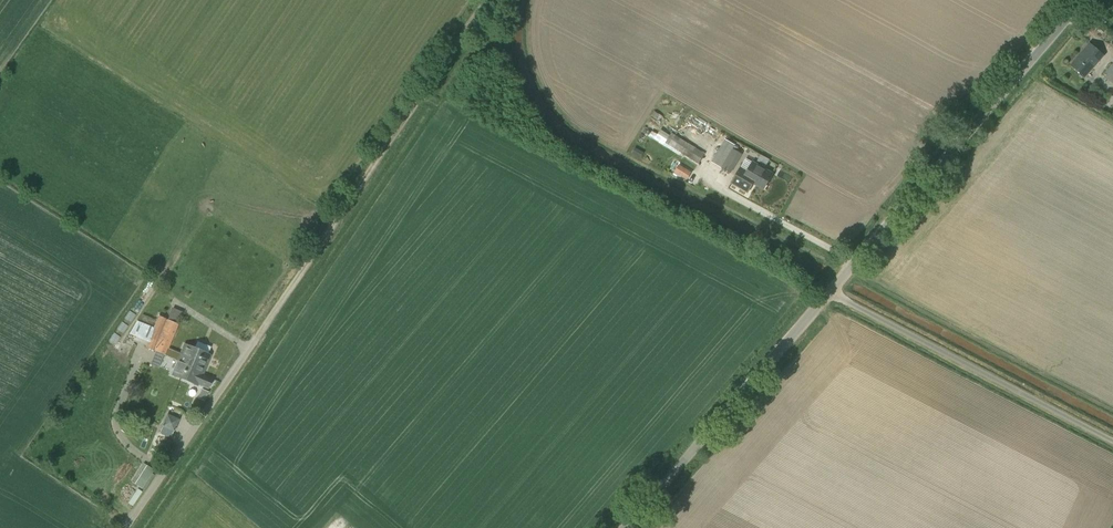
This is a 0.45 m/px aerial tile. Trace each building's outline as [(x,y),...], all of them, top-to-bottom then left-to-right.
[(1084,77),(1102,55),(1089,44),(1079,56),(1080,57),(1072,67),(1084,77)] [(1102,75),(1112,84),(1112,63),(1102,75)] [(671,134),(665,130),(661,136),(667,140),(665,143),(698,164),(705,154),(672,133),(671,134)] [(731,173),(742,154),(733,148),(735,145),(725,139),(712,162),(731,173)] [(772,173),(752,162),(750,166),(744,162),(732,184),(748,193),(752,185),(753,186),(754,184),(763,189),(772,173)] [(687,180),(691,172),(679,164),(674,172),(687,180)] [(173,306),(170,317),(180,320),(183,309),(173,306)] [(161,331),(174,336),(178,324),(158,316),(145,347),(151,349),(155,340),(157,341),(161,331)] [(165,356),(174,336),(161,331),(157,341),(155,340),(151,349),(155,351),(150,364),(158,368),(164,355),(165,356)] [(189,370),(203,375),(211,355),(184,344),(180,353),(194,359),(189,370)] [(211,379),(203,375),(189,370),(194,359),(180,353),(171,375),(198,386),(199,384),(207,388),(211,379)] [(174,432),(179,419),(167,414),(161,426),(174,432)]
